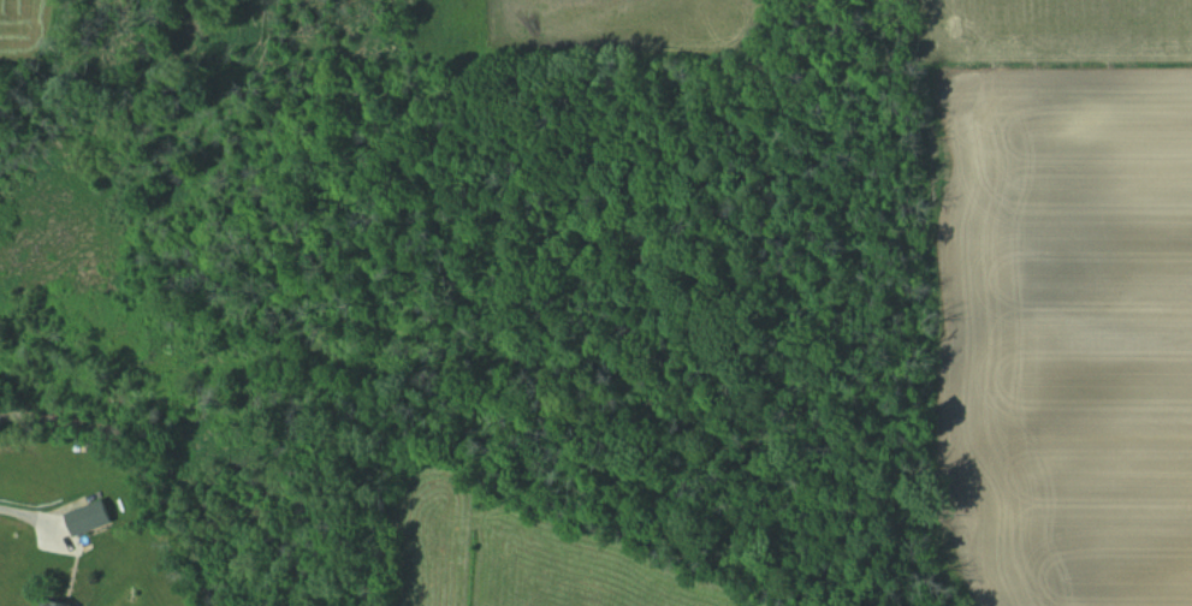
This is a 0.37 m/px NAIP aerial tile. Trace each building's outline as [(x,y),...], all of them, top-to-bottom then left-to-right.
[(113,522),(103,499),(66,514),(76,537),(113,522)]
